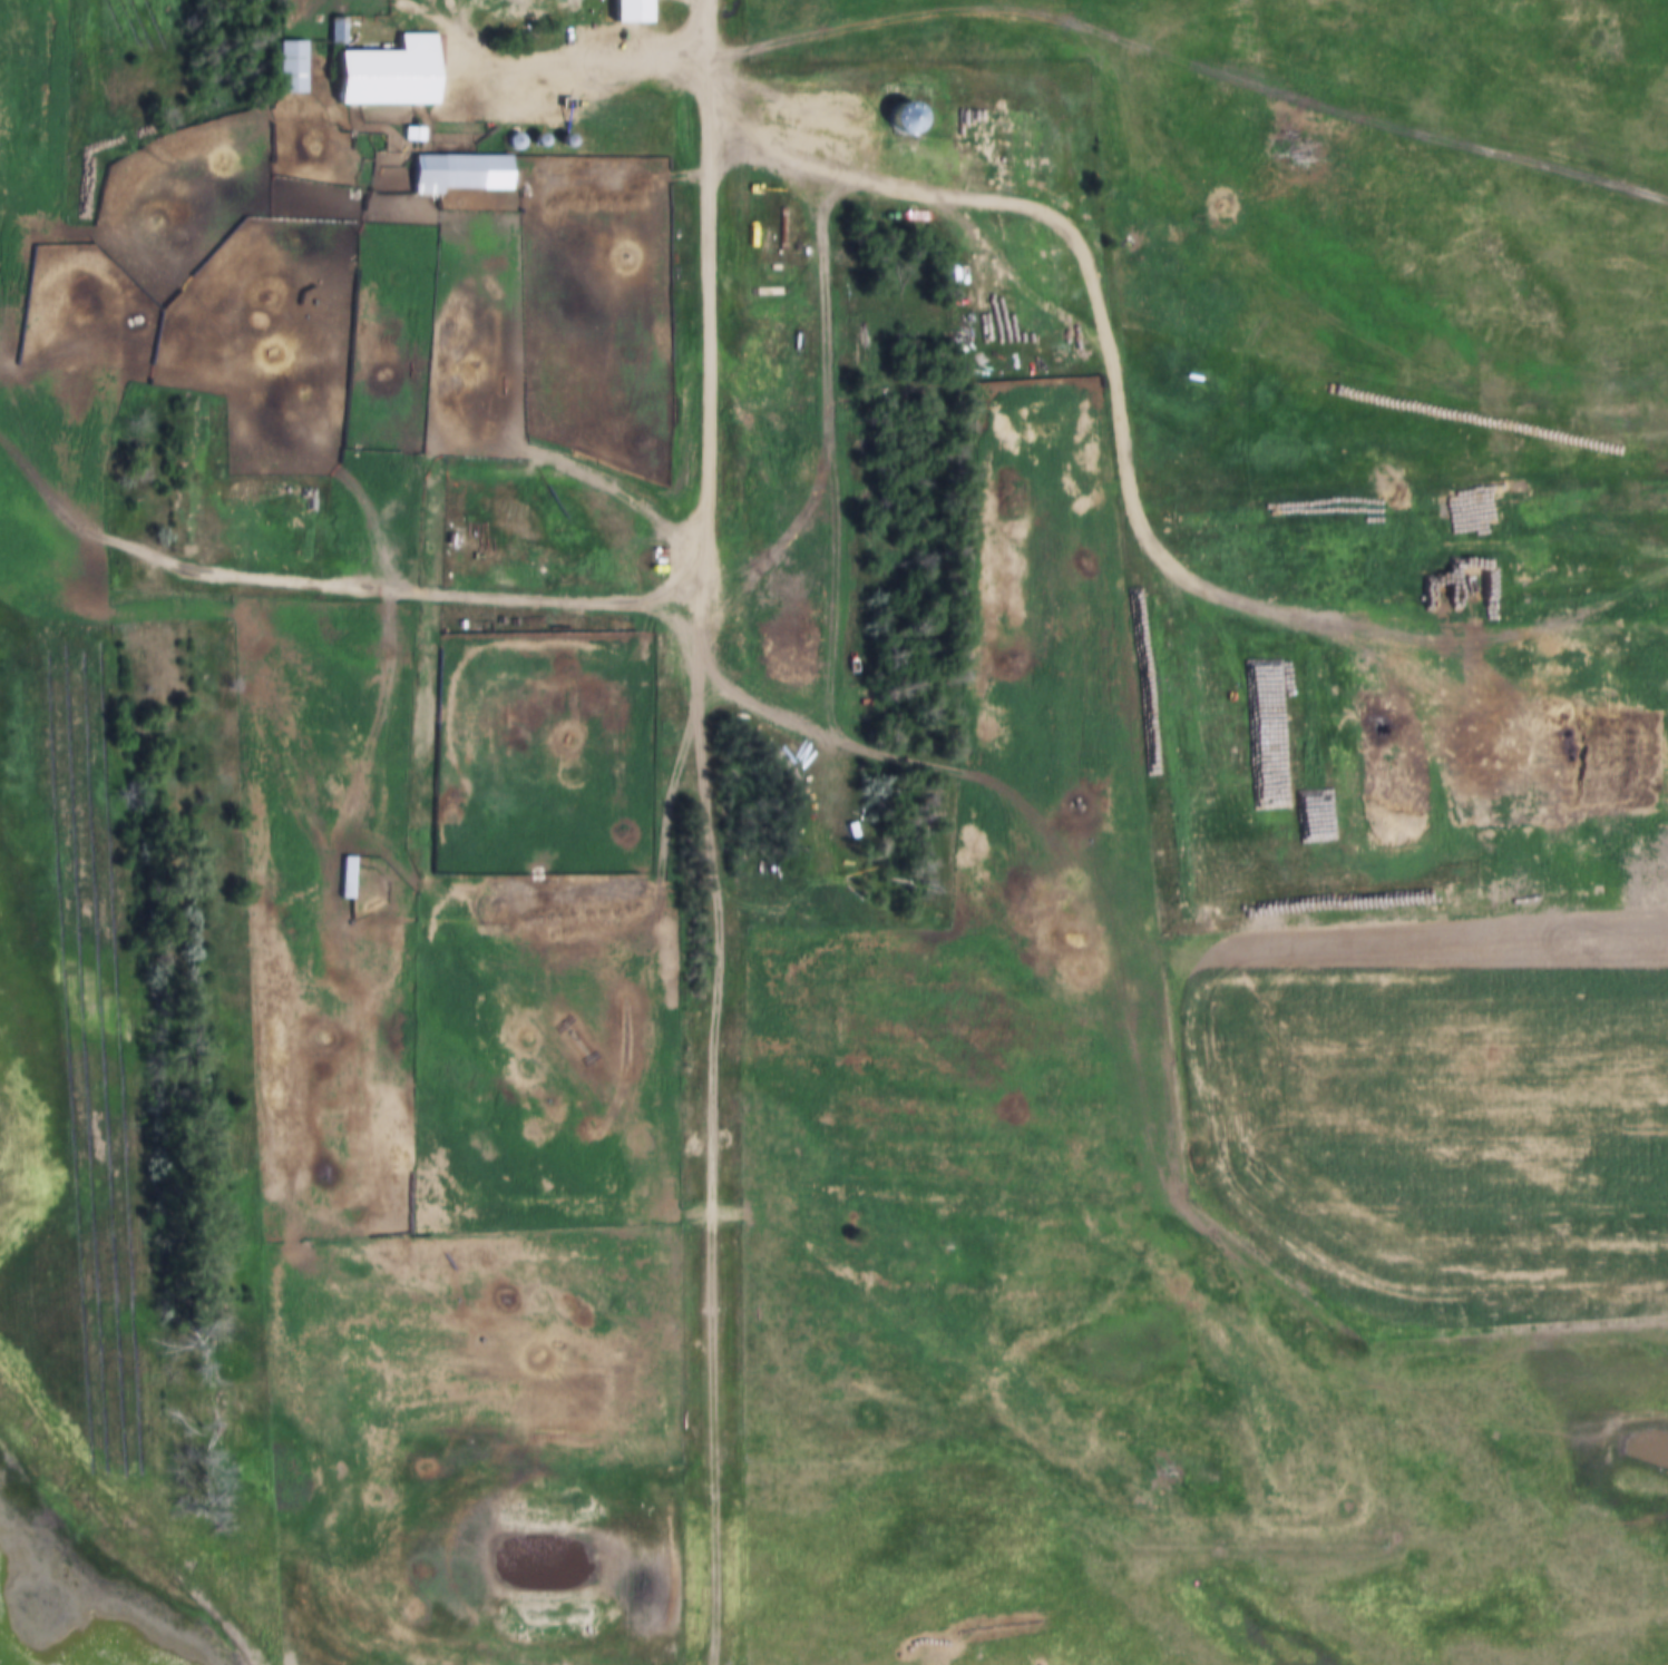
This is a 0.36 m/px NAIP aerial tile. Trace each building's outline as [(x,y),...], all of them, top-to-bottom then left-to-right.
[(526,0),(494,0),(522,26),(537,10),(526,0)] [(617,23),(653,22),(653,0),(617,0),(617,23)] [(331,17),(331,46),(347,46),(347,17),(331,17)] [(308,41),(281,41),(281,93),(308,93),(308,41)] [(424,127),(405,127),(405,140),(424,140),(424,127)] [(416,194),(444,194),(444,188),(513,189),(513,154),(455,154),(456,135),(441,135),(441,155),(416,155),(416,194)] [(558,668),(555,665),(547,674),(550,677),(558,668)]
